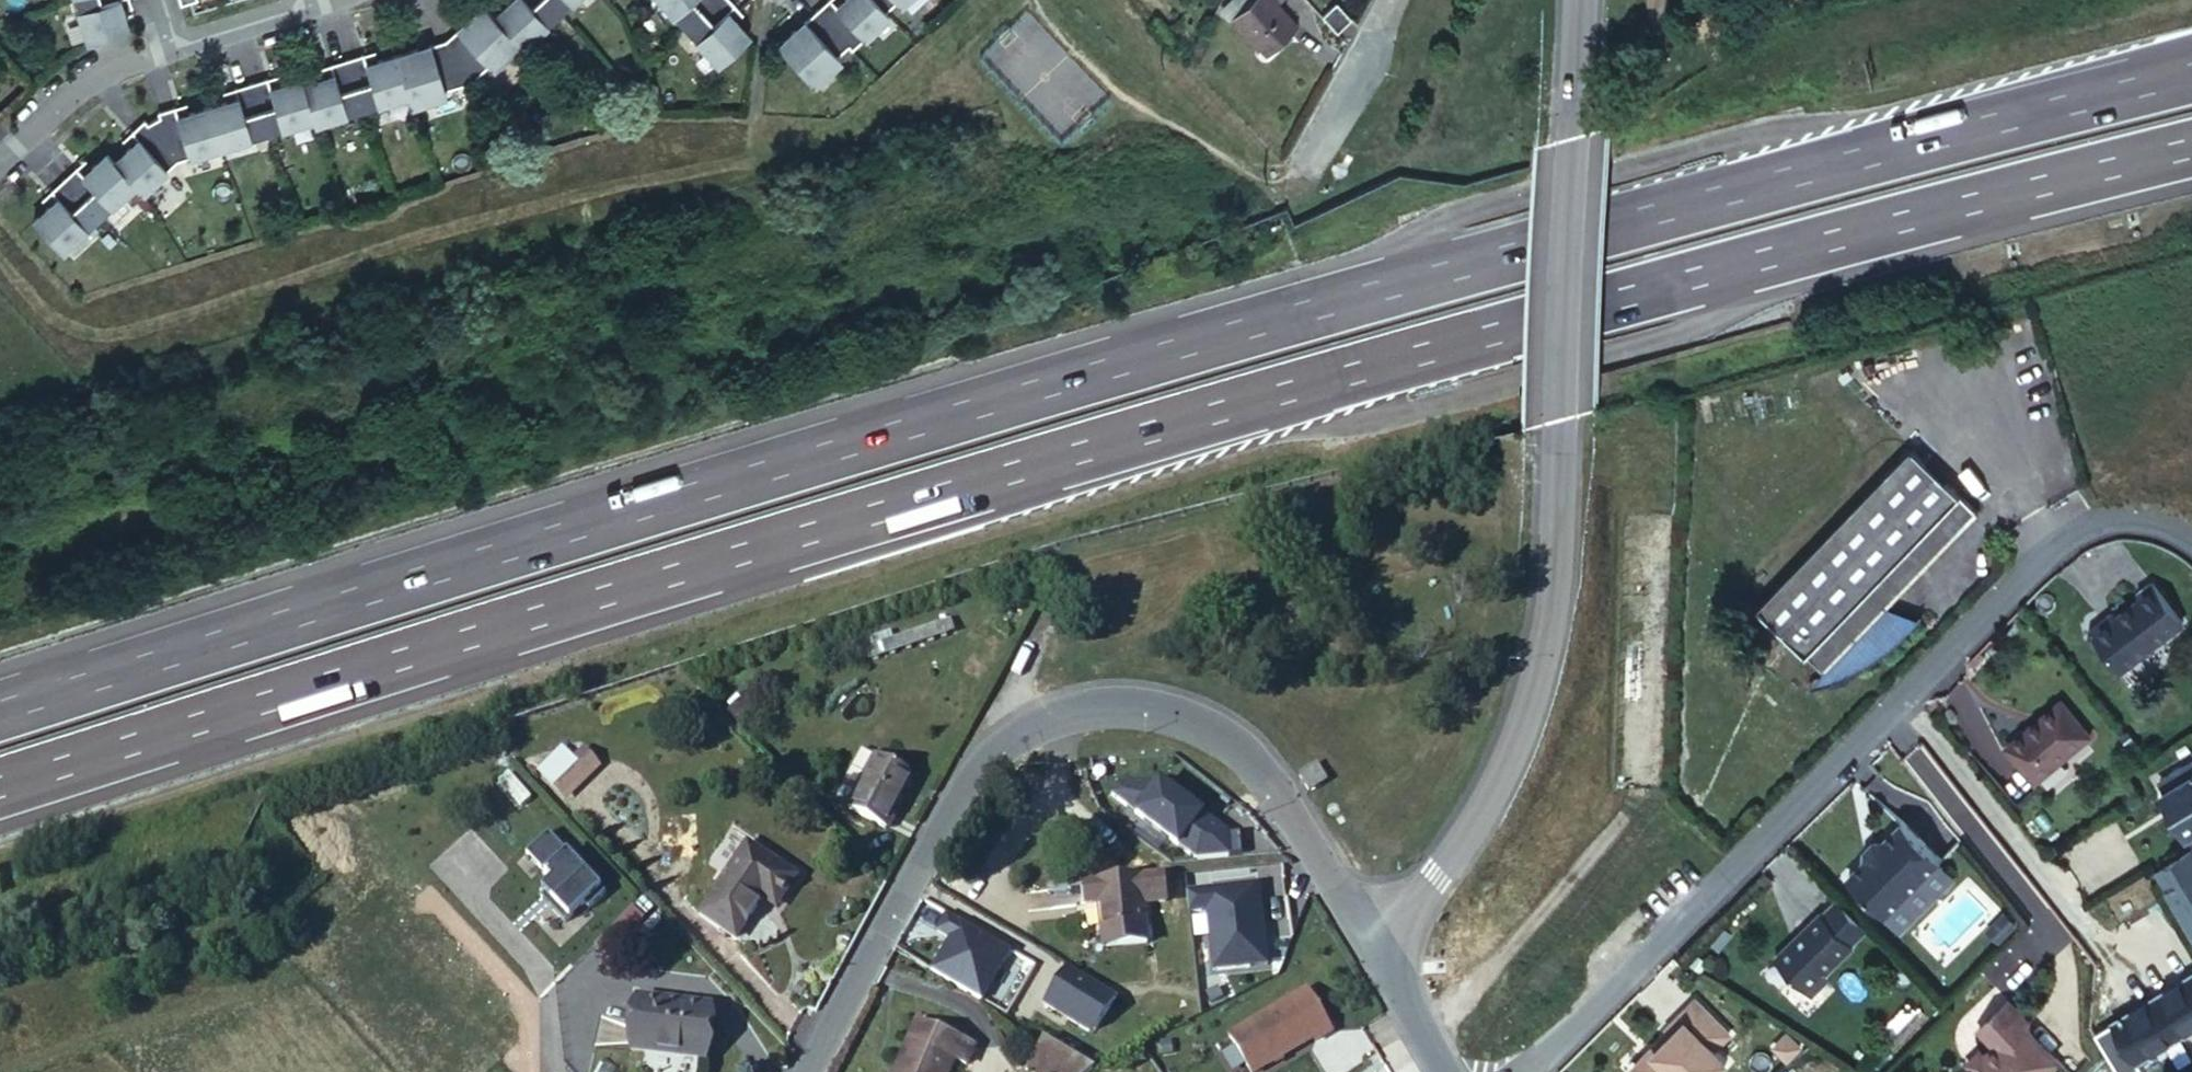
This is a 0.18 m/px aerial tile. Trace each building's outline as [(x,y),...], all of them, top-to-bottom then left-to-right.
[(87,43),(127,30),(118,1),(120,0),(74,0),(87,43)] [(494,16),(519,43),(522,47),(558,13),(546,0),(512,0),(494,16)] [(558,13),(572,0),(546,0),(558,13)] [(687,27),(715,0),(661,0),(687,27)] [(733,0),(715,0),(687,27),(721,63),(751,35),(728,11),(736,4),(733,0)] [(819,12),(851,47),(854,50),(890,17),(887,14),(874,0),(848,0),(839,7),(832,0),(819,12)] [(887,14),(897,3),(901,7),(908,0),(874,0),(887,14)] [(1252,0),(1227,0),(1219,6),(1231,20),(1252,0)] [(1231,20),(1229,22),(1263,60),(1294,30),(1274,7),(1282,0),(1252,0),(1231,20)] [(457,29),(446,40),(469,82),(489,64),(492,68),(519,43),(494,16),(483,5),(465,22),(468,25),(461,33),(457,29)] [(1336,37),(1349,24),(1336,9),(1322,22),(1327,27),(1336,37)] [(797,32),(781,47),(816,85),(843,60),(840,57),(851,47),(819,12),(806,24),(809,28),(801,36),(797,32)] [(420,48),(396,55),(409,94),(412,104),(446,94),(445,89),(469,82),(446,40),(430,45),(432,50),(421,52),(420,48)] [(363,54),(346,60),(361,109),(409,94),(396,55),(366,64),(363,54)] [(312,117),(313,124),(361,109),(346,60),(329,65),(332,75),(301,85),(312,117)] [(250,83),(266,132),(312,117),(301,85),(300,79),(270,89),(266,78),(250,83)] [(237,99),(207,108),(219,147),(266,132),(250,83),(234,88),(237,99)] [(152,120),(176,161),(219,147),(207,108),(177,117),(174,107),(157,112),(158,117),(152,120)] [(137,140),(114,162),(134,184),(142,192),(176,161),(152,120),(146,124),(143,120),(130,132),(137,140)] [(75,167),(63,179),(98,218),(134,184),(114,162),(107,153),(83,175),(75,167)] [(33,221),(61,252),(98,218),(63,179),(50,191),(57,199),(33,221)] [(1983,514),(1916,450),(1761,610),(1828,674),(1983,514)] [(2115,636),(2132,656),(2187,612),(2155,572),(2141,583),(2141,591),(2114,612),(2106,611),(2100,616),(2099,624),(2108,635),(2115,636)] [(1035,607),(1040,597),(1028,592),(1023,602),(1035,607)] [(882,647),(886,657),(955,635),(951,623),(882,647)] [(747,693),(732,707),(743,717),(758,704),(747,693)] [(2090,729),(2062,694),(2007,740),(2035,774),(2090,729)] [(732,707),(728,711),(738,722),(743,717),(732,707)] [(728,711),(722,717),(732,727),(738,722),(728,711)] [(843,779),(857,788),(874,757),(860,749),(843,779)] [(582,750),(570,762),(582,775),(593,763),(582,750)] [(874,755),(874,757),(857,788),(846,808),(889,830),(917,778),(874,755)] [(570,762),(559,773),(571,786),(582,775),(570,762)] [(554,770),(547,777),(568,799),(575,792),(571,786),(559,773),(554,770)] [(2165,793),(2191,840),(2191,839),(2191,777),(2165,793)] [(1118,785),(1110,795),(1194,859),(1229,856),(1227,832),(1163,782),(1118,785)] [(1864,855),(1846,873),(1884,911),(1938,858),(1900,820),(1882,837),(1864,855)] [(738,938),(765,897),(784,868),(748,843),(746,845),(733,836),(720,854),(733,864),(700,912),(738,938)] [(613,896),(558,837),(538,855),(563,881),(552,892),(562,902),(558,906),(575,924),(595,905),(599,909),(613,896)] [(1863,848),(1864,855),(1882,837),(1874,837),(1863,848)] [(796,876),(784,868),(765,897),(776,904),(796,876)] [(2170,891),(2191,931),(2191,879),(2170,891)] [(1142,910),(1163,908),(1162,881),(1097,885),(1097,893),(1083,894),(1084,909),(1098,908),(1100,950),(1144,948),(1142,910)] [(1262,965),(1255,887),(1184,892),(1186,914),(1205,912),(1210,969),(1262,965)] [(1823,968),(1852,940),(1819,907),(1773,953),(1805,986),(1814,986),(1824,976),(1823,968)] [(1996,935),(2012,920),(2002,910),(1986,925),(1996,935)] [(947,912),(936,930),(950,938),(931,969),(979,999),(1009,949),(947,912)] [(478,960),(467,972),(433,941),(413,963),(466,1011),(497,978),(478,960)] [(1064,964),(1042,1001),(1090,1031),(1112,995),(1064,964)] [(2116,1020),(2141,1067),(2191,1037),(2191,977),(2116,1020)] [(1960,1071),(2034,1071),(2059,1048),(2029,1017),(2031,1016),(2033,1009),(2012,987),(1982,1016),(1999,1034),(1989,1043),(1988,1044),(1992,1048),(1981,1059),(1977,1055),(1976,1056),(1960,1071)] [(1225,1038),(1246,1071),(1256,1071),(1310,1039),(1312,1042),(1329,1032),(1303,990),(1225,1038)] [(1727,1052),(1717,1041),(1731,1027),(1695,991),(1623,1061),(1634,1071),(1706,1071),(1727,1052)] [(632,998),(628,1042),(704,1052),(709,1008),(632,998)] [(916,1019),(893,1071),(952,1071),(956,1064),(969,1069),(979,1046),(916,1019)] [(1984,1038),(1970,1051),(1976,1056),(1977,1055),(1981,1059),(1992,1048),(1988,1044),(1989,1043),(1984,1038)] [(628,1042),(627,1051),(703,1061),(704,1052),(628,1042)] [(1048,1042),(1030,1070),(1034,1071),(1085,1071),(1091,1068),(1048,1042)]
